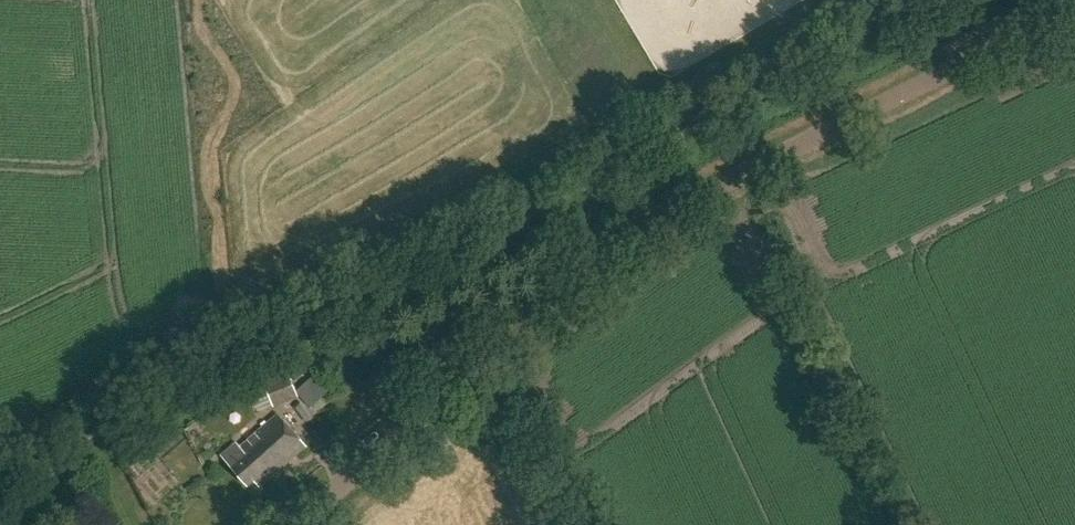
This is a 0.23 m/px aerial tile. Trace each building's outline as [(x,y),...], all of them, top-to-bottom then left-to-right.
[(273,408),(299,398),(289,374),(264,384),(273,408)] [(314,376),(303,385),(308,391),(302,397),(311,408),(330,390),(321,380),(319,382),(314,376)] [(308,447),(281,416),(243,449),(239,445),(224,458),(248,485),(255,480),(262,488),(308,447)] [(19,516),(1,524),(24,524),(19,516)]
